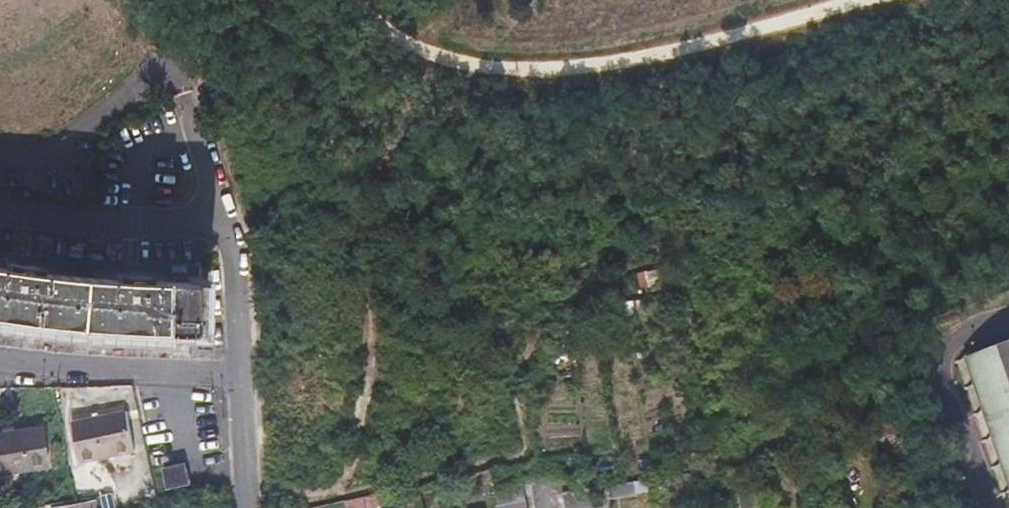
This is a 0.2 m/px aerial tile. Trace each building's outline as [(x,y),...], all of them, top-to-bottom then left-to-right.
[(39,319),(92,324),(162,327),(192,328),(195,282),(165,281),(165,273),(98,270),(98,278),(54,275),(54,267),(0,260),(0,314),(39,319)] [(990,344),(994,355),(977,360),(1008,453),(1008,337),(990,344)] [(137,455),(134,436),(131,418),(77,426),(83,464),(137,455)] [(0,430),(0,437),(14,434),(13,428),(0,430)] [(19,472),(50,467),(43,430),(14,434),(0,437),(0,476),(19,472)] [(165,470),(170,489),(192,484),(187,465),(165,470)] [(19,472),(0,476),(0,481),(20,477),(19,472)] [(523,485),(496,490),(499,507),(528,507),(523,485)] [(345,507),(363,507),(415,498),(413,487),(343,501),(345,507)] [(591,492),(565,496),(568,507),(594,507),(591,492)]
